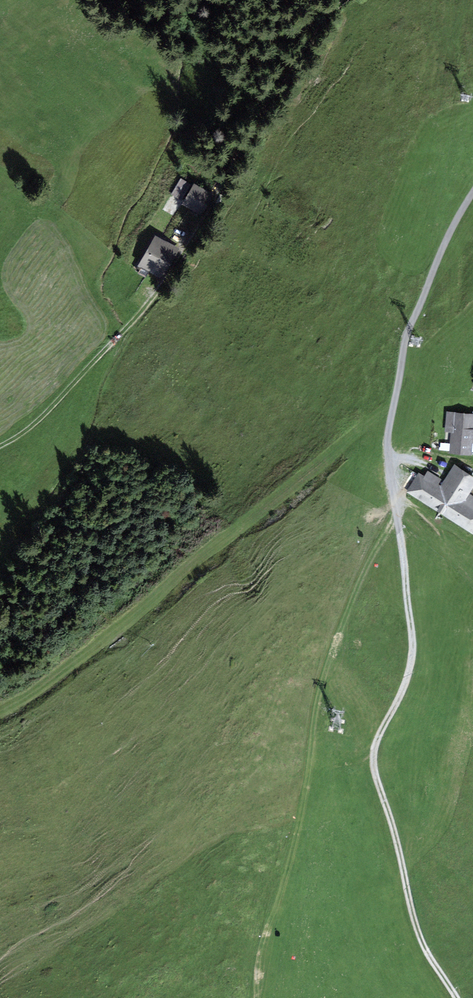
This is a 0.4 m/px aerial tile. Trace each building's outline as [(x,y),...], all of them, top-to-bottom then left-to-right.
[(173,192),(185,197),(182,204),(203,214),(214,192),(193,181),(192,183),(180,177),(173,192)] [(163,277),(179,248),(154,234),(138,262),(163,277)] [(447,410),(445,432),(451,432),(450,442),(442,442),(441,452),(472,455),(472,412),(447,410)] [(420,471),(407,492),(472,532),(472,495),(469,493),(472,487),(472,473),(454,461),(443,480),(427,470),(425,474),(420,471)]
